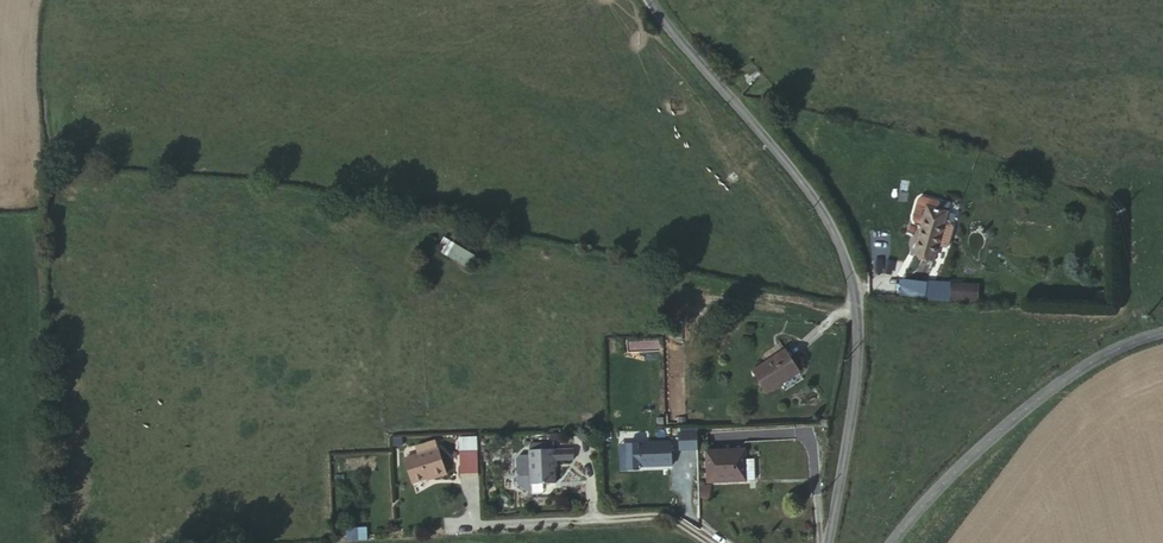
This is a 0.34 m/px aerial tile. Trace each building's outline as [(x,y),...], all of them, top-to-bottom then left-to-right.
[(940,215),(953,216),(953,208),(951,205),(934,205),(930,210),(929,221),(928,230),(930,233),(937,234),(940,215)] [(937,234),(933,263),(952,266),(954,255),(959,231),(961,216),(953,216),(940,215),(937,234)] [(954,255),(962,256),(965,254),(968,235),(966,233),(959,231),(954,255)] [(484,261),(455,243),(448,255),(477,272),(484,261)] [(999,299),(972,298),(972,316),(998,317),(999,299)] [(800,394),(821,380),(808,362),(773,384),(790,409),(804,400),(800,394)] [(696,431),(677,431),(677,450),(697,450),(696,431)] [(459,473),(478,473),(477,435),(458,436),(459,473)] [(717,465),(717,449),(700,449),(699,465),(717,465)] [(656,460),(657,479),(661,482),(692,480),(690,457),(656,460)] [(553,460),(553,469),(565,469),(566,461),(553,460)] [(431,467),(434,476),(453,468),(450,461),(445,464),(444,461),(431,467)] [(566,461),(565,469),(577,469),(577,461),(566,461)] [(478,463),(478,473),(496,473),(496,462),(478,463)] [(769,495),(776,495),(775,476),(767,476),(767,466),(726,467),(727,497),(769,497),(769,495)] [(453,468),(434,476),(419,482),(428,503),(448,495),(450,501),(465,494),(453,468)] [(551,502),(577,502),(577,480),(596,480),(596,470),(577,470),(577,469),(565,469),(553,469),(550,469),(550,473),(551,495),(551,502)] [(540,495),(551,495),(550,473),(540,474),(537,477),(537,492),(540,495)] [(718,512),(718,520),(728,521),(726,512),(718,512)]
